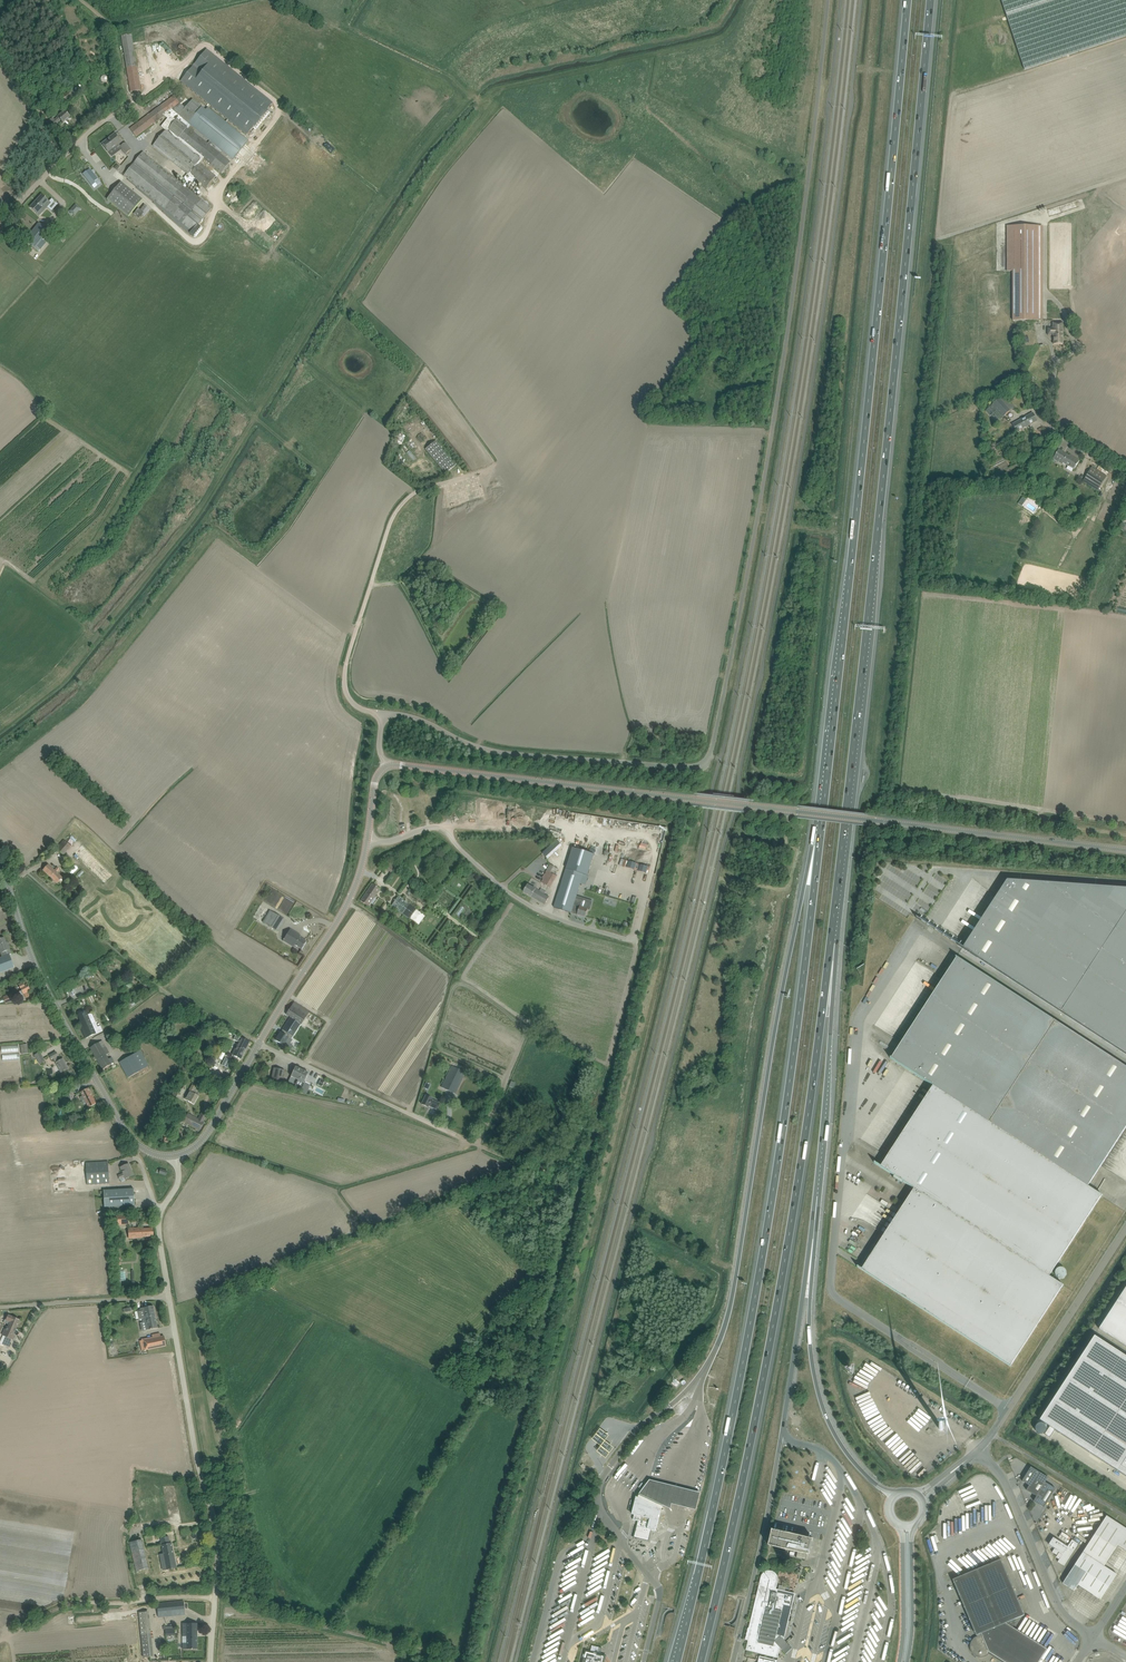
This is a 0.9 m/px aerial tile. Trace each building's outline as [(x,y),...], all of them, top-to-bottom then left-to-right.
[(1025,69),(1125,36),(1125,0),(1002,0),(1025,69)] [(130,92),(140,90),(132,34),(122,36),(130,92)] [(201,57),(181,81),(246,135),(254,126),(257,129),(270,112),(267,110),(272,103),(209,51),(207,49),(201,57)] [(63,97),(66,101),(76,92),(73,88),(63,97)] [(187,182),(183,186),(182,185),(143,152),(124,175),(128,179),(128,180),(137,188),(136,189),(154,203),(153,203),(163,212),(193,237),(194,236),(196,237),(202,229),(198,225),(212,208),(186,187),(190,182),(193,184),(195,181),(203,187),(205,189),(215,177),(216,176),(200,163),(204,158),(221,173),(230,163),(231,162),(211,145),(212,143),(233,160),(239,153),(243,156),(247,152),(243,148),(249,141),(208,108),(200,117),(197,114),(202,107),(192,99),(185,108),(180,104),(182,102),(180,99),(176,94),(174,96),(130,129),(136,137),(163,116),(164,116),(167,118),(167,119),(161,127),(165,131),(153,145),(157,148),(187,174),(184,178),(187,182)] [(42,101),(37,106),(43,111),(47,106),(42,101)] [(65,111),(60,114),(58,117),(54,120),(53,118),(49,121),(54,126),(57,123),(61,120),(63,123),(70,117),(65,111)] [(102,144),(105,148),(108,152),(112,149),(122,142),(115,133),(109,138),(107,139),(107,140),(102,144)] [(131,150),(126,143),(120,147),(126,154),(131,150)] [(86,171),(83,174),(92,186),(95,183),(94,182),(98,179),(90,169),(86,172),(86,171)] [(128,217),(142,200),(121,182),(107,199),(128,217)] [(42,195),(30,207),(37,214),(39,216),(47,208),(51,211),(58,204),(52,199),(49,202),(42,195)] [(76,205),(70,211),(74,215),(80,209),(76,205)] [(39,223),(25,240),(35,249),(49,231),(39,223)] [(1043,321),(1042,226),(1007,226),(1007,270),(1013,270),(1013,321),(1043,321)] [(1063,344),(1063,322),(1053,323),(1053,328),(1048,328),(1048,335),(1053,335),(1054,344),(1063,344)] [(1051,356),(1048,345),(1032,348),(1033,355),(1037,354),(1038,359),(1051,356)] [(1005,417),(1015,409),(1003,396),(994,405),(1005,417)] [(407,402),(394,421),(396,422),(410,404),(407,402)] [(1037,421),(1033,413),(1022,419),(1013,425),(1016,431),(1026,426),(1026,427),(1037,421)] [(397,444),(403,446),(406,440),(400,437),(397,444)] [(436,441),(425,449),(426,450),(429,454),(444,472),(445,474),(456,465),(436,441)] [(1069,456),(1059,450),(1054,459),(1063,465),(1064,464),(1074,470),(1079,461),(1069,455),(1069,456)] [(413,462),(417,460),(412,451),(408,453),(413,462)] [(1106,476),(1092,467),(1083,481),(1097,490),(1106,476)] [(429,588),(425,591),(429,596),(434,591),(431,588),(435,584),(430,579),(425,584),(429,588)] [(56,848),(63,855),(71,846),(64,840),(56,848)] [(543,854),(548,858),(561,846),(555,840),(549,846),(550,847),(543,854)] [(75,852),(105,883),(112,876),(82,845),(75,852)] [(556,902),(554,908),(571,913),(571,912),(576,899),(577,896),(583,874),(588,876),(594,855),(589,853),(573,848),(568,865),(556,902)] [(550,888),(557,876),(554,874),(557,868),(550,864),(542,878),(543,879),(541,883),(550,888)] [(43,870),(57,884),(63,878),(57,873),(60,870),(57,867),(54,870),(48,865),(43,870)] [(390,866),(388,871),(395,874),(397,869),(390,866)] [(1007,880),(963,948),(1125,1054),(1125,889),(1007,880)] [(371,903),(373,905),(376,899),(374,898),(380,889),(372,884),(360,901),(368,907),(371,903)] [(524,892),(545,905),(549,898),(544,895),(546,892),(541,889),(540,892),(528,885),(524,892)] [(430,889),(427,892),(434,897),(436,894),(430,889)] [(409,919),(417,909),(399,896),(391,906),(409,919)] [(299,923),(306,912),(285,899),(278,911),(299,923)] [(576,899),(571,912),(586,917),(588,909),(590,910),(592,904),(576,899)] [(285,920),(269,910),(262,922),(278,931),(285,920)] [(251,938),(262,945),(272,930),(261,923),(251,938)] [(299,937),(301,935),(290,929),(283,941),(293,947),(295,945),(301,949),(306,942),(299,937)] [(264,946),(279,955),(284,946),(280,944),(282,940),(278,938),(278,939),(271,934),(264,946)] [(14,968),(9,955),(11,954),(10,950),(8,945),(7,945),(4,938),(0,940),(0,952),(2,957),(0,958),(0,973),(14,968)] [(933,1086),(881,1166),(875,1162),(874,1163),(894,1176),(893,1178),(898,1181),(897,1182),(899,1183),(900,1182),(902,1184),(903,1182),(914,1189),(862,1269),(858,1266),(857,1267),(1011,1367),(1011,1366),(1062,1286),(1063,1287),(1064,1286),(1049,1276),(1101,1196),(1102,1197),(1103,1196),(1088,1186),(1125,1127),(1125,1067),(956,957),(955,957),(956,958),(892,1058),(890,1057),(890,1058),(933,1086)] [(23,995),(24,994),(26,998),(30,996),(28,992),(31,991),(27,984),(24,986),(23,982),(18,985),(23,995)] [(3,997),(6,1004),(14,1000),(11,994),(3,997)] [(144,1000),(141,995),(135,997),(137,1003),(144,1000)] [(104,1002),(100,1004),(104,1013),(108,1011),(104,1002)] [(275,1040),(283,1045),(288,1038),(290,1039),(300,1024),(302,1024),(310,1012),(299,1005),(294,1002),(286,1014),(290,1017),(275,1040)] [(78,1015),(80,1021),(78,1022),(85,1038),(103,1031),(101,1026),(98,1027),(92,1013),(87,1015),(86,1011),(78,1015)] [(235,1035),(233,1040),(238,1042),(232,1055),(241,1059),(249,1042),(238,1036),(235,1035)] [(90,1048),(103,1070),(115,1063),(111,1057),(108,1058),(106,1055),(109,1053),(102,1041),(90,1048)] [(149,1066),(140,1050),(119,1062),(128,1078),(149,1066)] [(35,1055),(40,1064),(45,1061),(40,1052),(35,1055)] [(53,1059),(61,1073),(68,1068),(63,1059),(59,1061),(56,1057),(58,1056),(56,1052),(51,1055),(48,1056),(50,1059),(51,1059),(52,1060),(53,1059)] [(228,1068),(231,1061),(225,1058),(221,1065),(228,1068)] [(182,1065),(179,1070),(184,1072),(184,1071),(191,1074),(192,1071),(186,1068),(187,1067),(182,1065)] [(451,1066),(441,1087),(455,1094),(465,1073),(451,1066)] [(300,1076),(302,1070),(295,1067),(288,1083),(292,1085),(295,1078),(298,1080),(300,1076)] [(281,1086),(283,1076),(284,1070),(274,1068),(270,1084),(281,1086)] [(304,1083),(308,1073),(302,1070),(300,1076),(298,1080),(294,1088),(299,1091),(301,1088),(299,1087),(301,1081),(304,1083)] [(192,1085),(184,1099),(194,1104),(198,1096),(192,1093),(196,1087),(192,1085)] [(84,1104),(86,1103),(88,1108),(97,1104),(89,1088),(81,1092),(83,1096),(80,1097),(84,1104)] [(75,1102),(73,1090),(65,1091),(68,1103),(75,1102)] [(428,1106),(436,1110),(439,1104),(431,1100),(432,1098),(425,1095),(421,1104),(428,1107),(428,1106)] [(201,1113),(198,1119),(188,1114),(184,1122),(199,1130),(207,1116),(201,1113)] [(108,1161),(86,1162),(87,1185),(104,1184),(109,1184),(108,1161)] [(129,1164),(120,1167),(123,1174),(118,1176),(120,1179),(124,1177),(125,1179),(133,1175),(129,1164)] [(103,1191),(104,1207),(134,1205),(133,1189),(103,1191)] [(128,1225),(128,1214),(113,1215),(113,1226),(128,1225)] [(143,1238),(143,1237),(153,1236),(153,1228),(142,1229),(142,1228),(128,1229),(129,1239),(143,1238)] [(1099,1328),(1125,1346),(1125,1287),(1099,1328)] [(140,1308),(140,1310),(136,1311),(138,1318),(142,1317),(143,1323),(147,1322),(148,1330),(157,1328),(153,1306),(140,1308)] [(8,1315),(6,1320),(10,1322),(9,1325),(17,1328),(20,1320),(8,1315)] [(9,1343),(11,1339),(13,1340),(15,1335),(14,1335),(17,1328),(9,1325),(6,1330),(5,1330),(2,1335),(6,1337),(4,1341),(9,1343)] [(139,1340),(141,1351),(166,1346),(164,1336),(160,1337),(160,1334),(152,1335),(152,1337),(141,1339),(141,1340),(139,1340)] [(1040,1420),(1050,1427),(1045,1434),(1050,1438),(1055,1430),(1125,1476),(1125,1356),(1095,1336),(1066,1380),(1053,1400),(1040,1420)] [(844,1365),(851,1372),(856,1367),(849,1360),(844,1365)] [(1037,1496),(1045,1482),(1048,1477),(1031,1467),(1022,1481),(1029,1485),(1026,1490),(1037,1496)] [(700,1493),(650,1481),(639,1495),(642,1496),(663,1506),(671,1510),(673,1505),(696,1511),(700,1493)] [(1056,1489),(1045,1482),(1037,1496),(1034,1501),(1044,1507),(1056,1489)] [(656,1531),(661,1508),(652,1504),(652,1505),(643,1500),(639,1498),(636,1499),(635,1501),(632,1514),(634,1515),(633,1520),(638,1521),(637,1526),(634,1537),(649,1541),(651,1530),(656,1531)] [(1118,1545),(1125,1551),(1125,1528),(1107,1516),(1063,1583),(1074,1591),(1078,1585),(1100,1600),(1117,1574),(1104,1566),(1118,1545)] [(772,1529),(768,1545),(770,1546),(772,1546),(786,1549),(797,1552),(797,1556),(796,1558),(803,1559),(806,1560),(806,1559),(807,1554),(810,1555),(813,1543),(814,1539),(805,1537),(796,1535),(772,1529)] [(162,1545),(170,1543),(168,1536),(160,1538),(161,1542),(160,1543),(160,1545),(162,1545)] [(1053,1537),(1049,1544),(1055,1548),(1052,1552),(1060,1558),(1058,1562),(1064,1566),(1079,1544),(1072,1540),(1068,1547),(1053,1537)] [(129,1542),(136,1570),(148,1568),(141,1539),(129,1542)] [(165,1570),(176,1568),(172,1543),(170,1543),(162,1545),(164,1555),(163,1555),(165,1570)] [(977,1636),(976,1637),(975,1638),(973,1639),(972,1639),(971,1641),(971,1642),(970,1643),(970,1645),(970,1646),(970,1648),(970,1649),(971,1650),(971,1652),(972,1653),(973,1654),(974,1655),(976,1656),(978,1657),(980,1658),(983,1658),(985,1657),(987,1656),(989,1654),(990,1653),(1005,1661),(1039,1661),(1047,1649),(1013,1627),(1016,1623),(1014,1619),(1024,1615),(1001,1559),(953,1579),(976,1635),(977,1635),(977,1636)] [(776,1589),(778,1582),(778,1579),(778,1577),(777,1575),(776,1573),(774,1571),(771,1571),(769,1570),(767,1571),(765,1572),(763,1573),(762,1575),(761,1577),(756,1596),(749,1628),(748,1628),(747,1630),(748,1632),(747,1634),(747,1635),(746,1638),(746,1640),(748,1640),(748,1642),(746,1650),(757,1653),(778,1658),(778,1657),(780,1647),(782,1648),(785,1638),(795,1593),(794,1593),(780,1590),(776,1589)] [(185,1615),(183,1601),(157,1604),(158,1617),(185,1615)] [(143,1657),(153,1656),(148,1611),(138,1612),(143,1657)] [(101,1622),(114,1622),(114,1614),(98,1615),(98,1619),(101,1619),(101,1622)] [(182,1623),(182,1649),(197,1649),(197,1623),(191,1623),(182,1623)] [(174,1635),(174,1626),(165,1626),(165,1635),(174,1635)] [(582,1661),(604,1661),(606,1655),(601,1654),(602,1649),(602,1646),(600,1645),(600,1647),(592,1645),(591,1649),(591,1651),(586,1650),(585,1650),(582,1661)]
